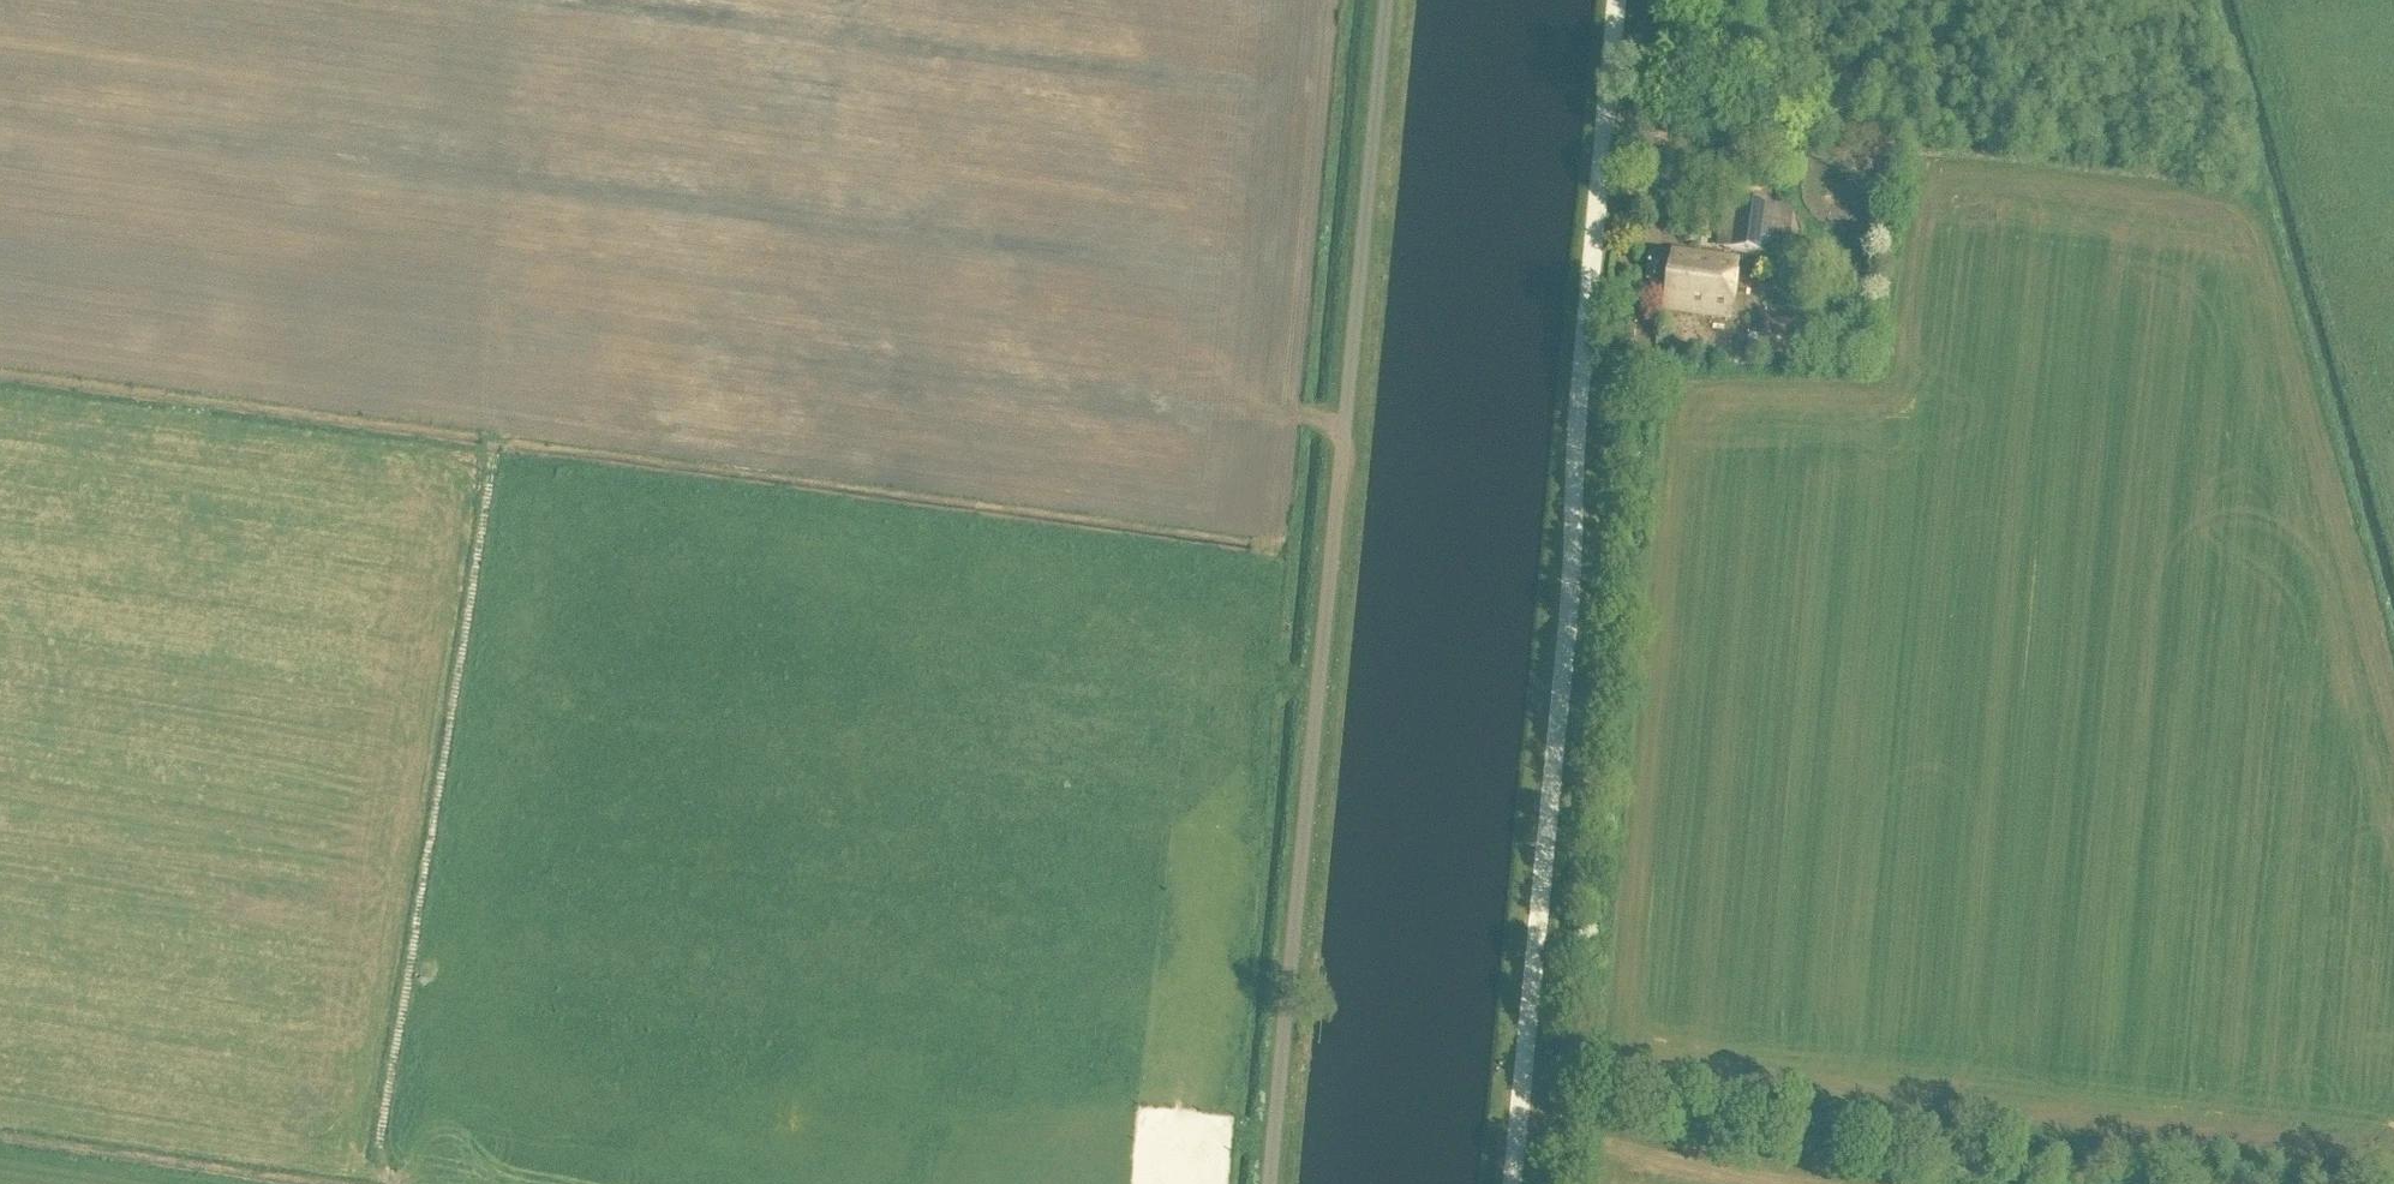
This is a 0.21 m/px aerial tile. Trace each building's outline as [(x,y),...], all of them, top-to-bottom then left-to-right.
[(1728,205),(1723,251),(1773,257),(1778,210),(1728,205)] [(1687,232),(1685,245),(1698,248),(1701,234),(1687,232)] [(1730,322),(1738,266),(1651,254),(1647,284),(1668,287),(1664,313),(1730,322)]
